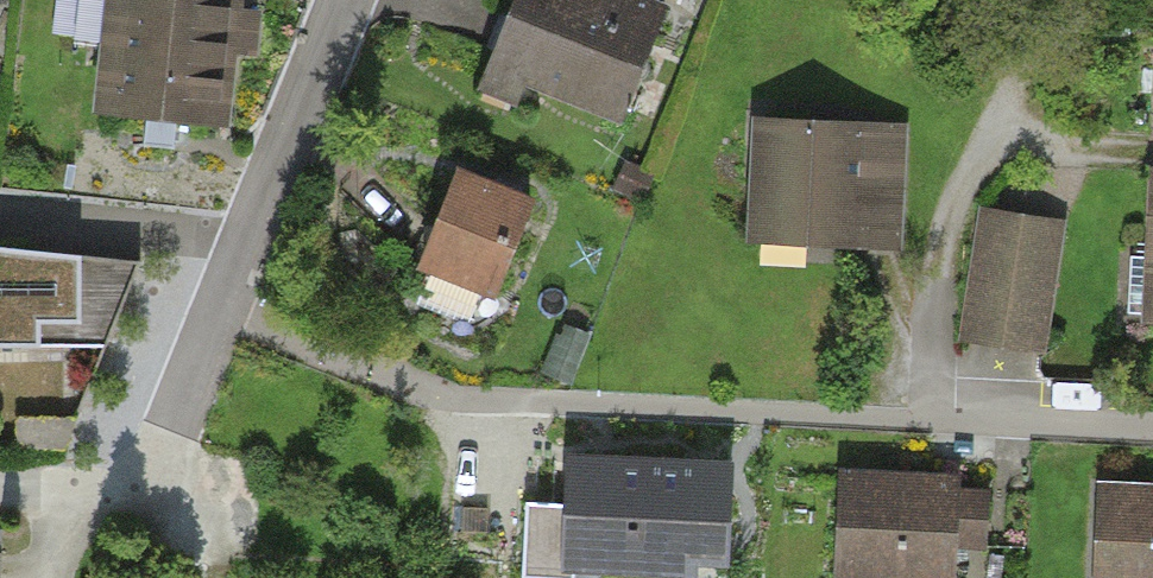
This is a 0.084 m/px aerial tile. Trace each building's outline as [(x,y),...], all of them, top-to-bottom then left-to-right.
[(242,0),(110,0),(97,111),(163,118),(228,125),(242,0)] [(468,99),(509,115),(516,97),(606,133),(656,10),(631,0),(508,0),(468,99)] [(903,127),(744,125),(742,257),(902,259),(903,127)] [(1144,172),(1139,339),(1152,340),(1152,173),(1144,172)] [(445,179),(404,279),(479,309),(520,209),(445,179)] [(1060,231),(973,220),(956,347),(1043,358),(1060,231)] [(32,346),(30,322),(80,323),(81,255),(0,247),(0,347),(32,346)] [(568,466),(567,508),(517,506),(515,577),(565,577),(565,575),(658,577),(688,577),(691,470),(568,466)] [(830,479),(826,577),(948,577),(952,483),(830,479)] [(1090,492),(1087,577),(1152,577),(1152,494),(1090,492)]
